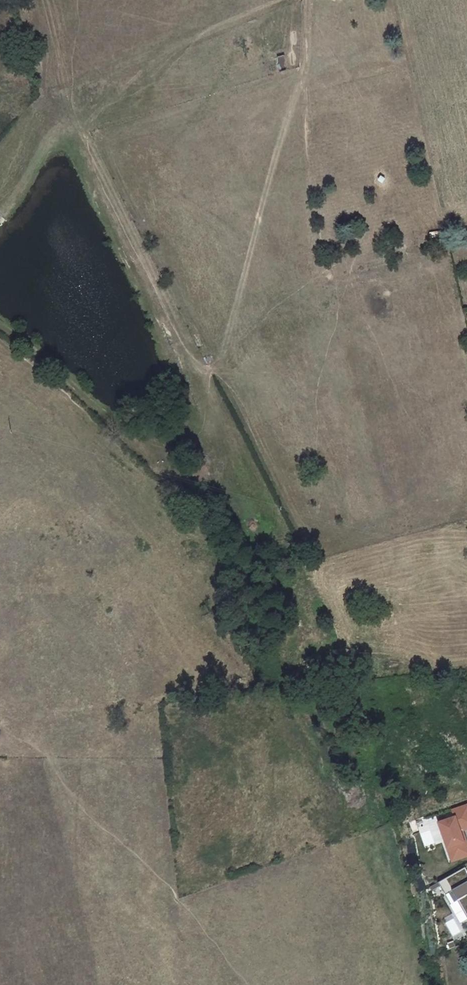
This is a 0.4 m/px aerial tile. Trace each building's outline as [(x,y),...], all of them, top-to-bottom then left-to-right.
[(287,71),(285,55),(277,56),(280,72),(287,71)] [(442,233),(431,234),(432,245),(444,243),(442,233)] [(466,858),(466,840),(464,830),(466,829),(466,804),(450,808),(452,816),(438,819),(450,862),(466,858)] [(463,910),(466,918),(466,868),(439,881),(455,914),(463,910)]
